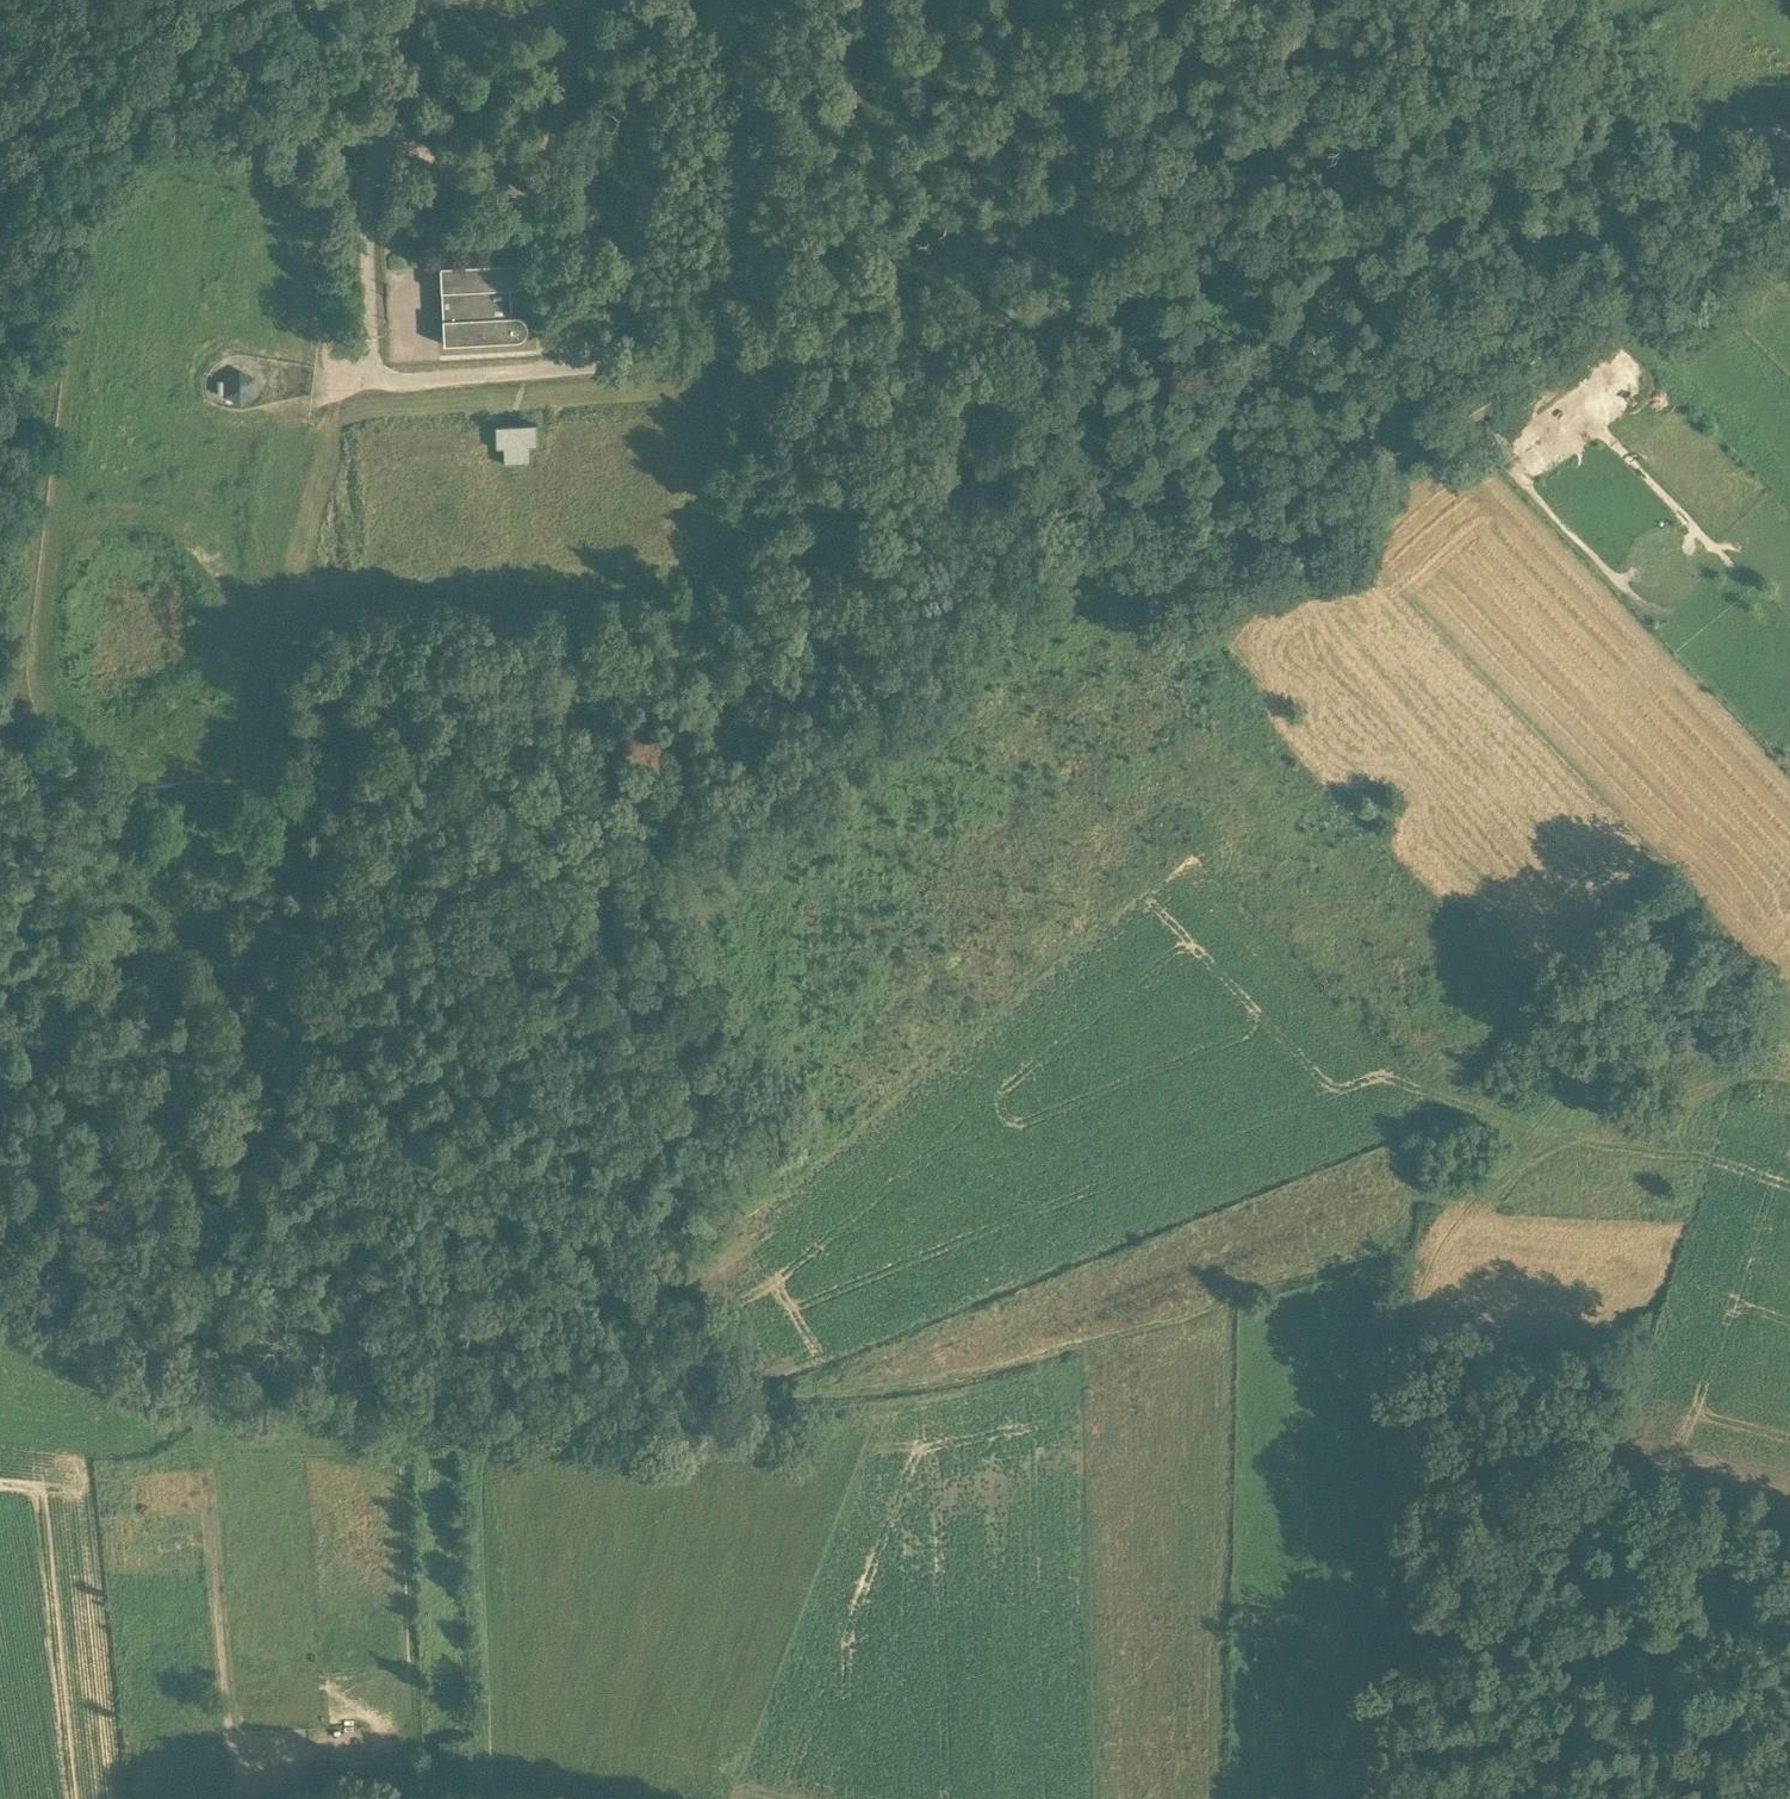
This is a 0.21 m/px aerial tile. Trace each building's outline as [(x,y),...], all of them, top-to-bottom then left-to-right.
[(391,269),(395,364),(441,362),(440,341),(444,341),(444,345),(516,341),(522,339),(526,335),(528,329),(526,322),(522,318),(516,316),(511,316),(510,288),(514,288),(517,287),(521,284),(524,281),(525,275),(523,269),(519,265),(515,264),(391,269)] [(226,398),(258,399),(259,370),(227,369),(226,398)] [(536,426),(497,428),(498,450),(504,450),(505,466),(532,464),(531,448),(537,448),(536,426)]
